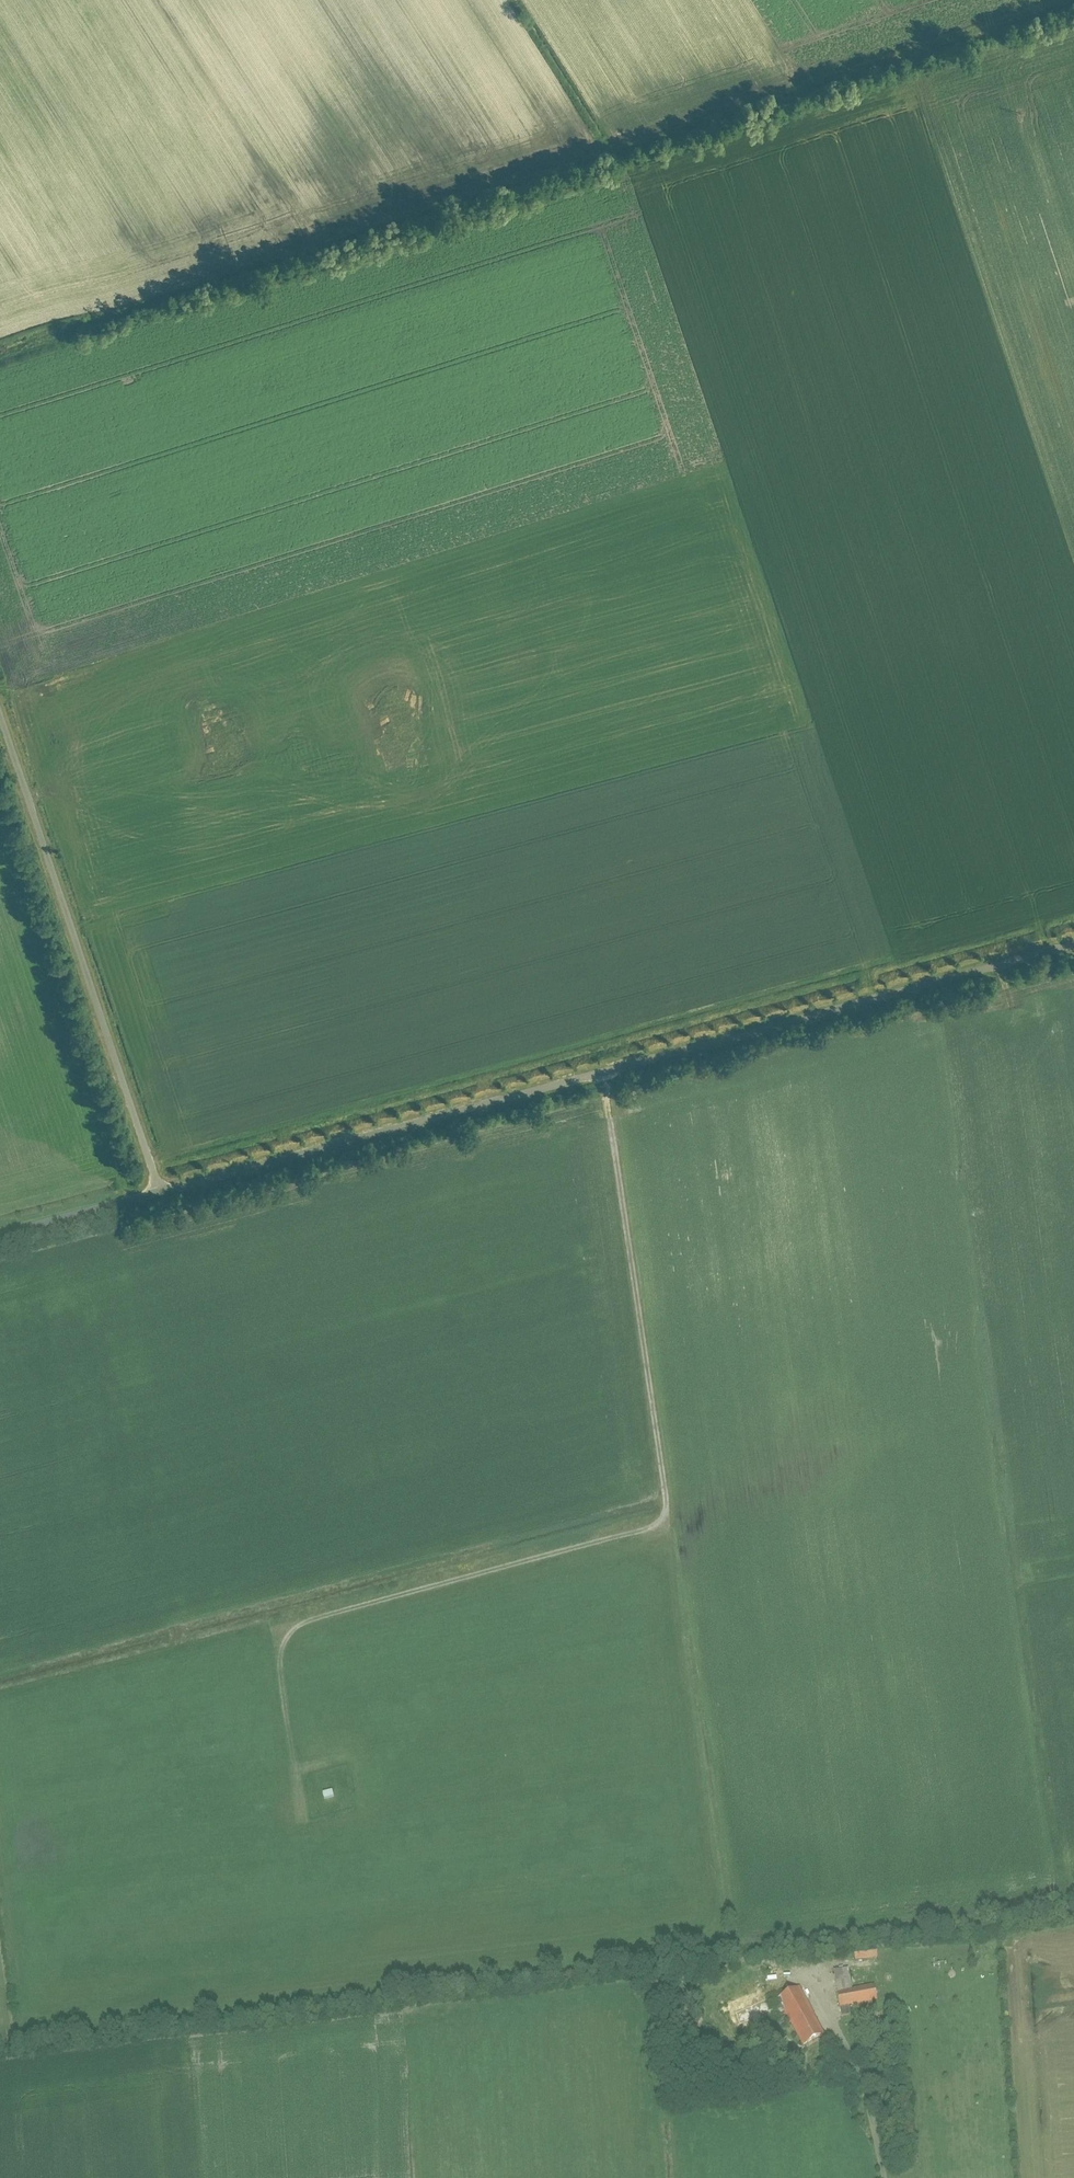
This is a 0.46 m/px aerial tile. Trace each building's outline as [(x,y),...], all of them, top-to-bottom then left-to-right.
[(829,1976),(837,2012),(876,2004),(868,1967),(829,1976)] [(759,1971),(758,1971),(711,1994),(735,2043),(780,2021),(794,2048),(820,2036),(796,1986),(772,1998),(759,1971)]
